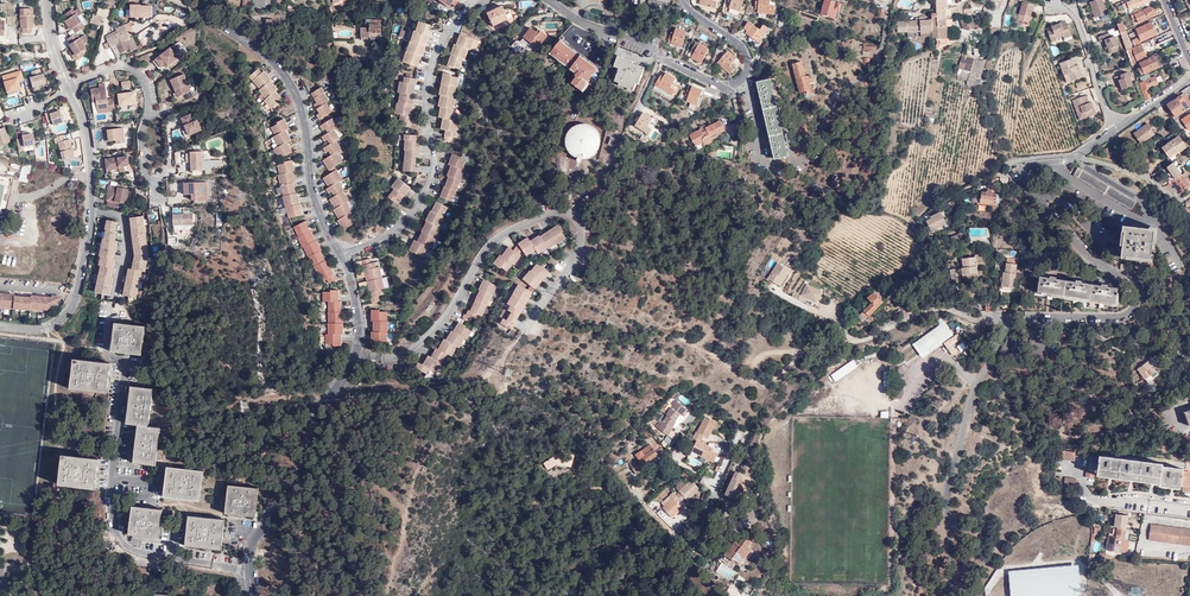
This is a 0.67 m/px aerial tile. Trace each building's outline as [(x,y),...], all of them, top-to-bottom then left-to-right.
[(649,0),(647,8),(667,13),(669,5),(649,0)] [(699,1),(699,4),(715,8),(715,6),(716,2),(717,0),(700,0),(699,1)] [(730,7),(740,10),(743,0),(732,0),(730,7)] [(757,12),(774,15),(775,10),(770,9),(771,0),(759,0),(757,12)] [(839,10),(841,4),(827,0),(824,0),(823,3),(822,2),(818,15),(832,18),(835,9),(839,10)] [(937,9),(944,9),(944,8),(947,8),(947,0),(934,0),(934,5),(936,5),(936,9),(937,9)] [(1089,3),(1095,18),(1107,14),(1102,0),(1092,0),(1092,2),(1089,3)] [(1127,1),(1129,7),(1132,8),(1148,3),(1147,0),(1130,0),(1127,1)] [(1022,1),(1019,14),(1022,14),(1020,21),(1028,23),(1031,9),(1033,4),(1022,1)] [(1124,3),(1114,7),(1117,15),(1127,11),(1124,3)] [(152,7),(130,6),(130,18),(152,19),(152,7)] [(502,6),(487,13),(493,25),(508,18),(502,6)] [(1144,9),(1143,7),(1133,12),(1135,17),(1138,23),(1154,15),(1150,6),(1144,9)] [(74,8),(65,14),(68,19),(65,20),(69,26),(71,29),(73,28),(76,32),(77,32),(86,26),(79,15),(83,12),(80,7),(75,10),(74,8)] [(105,17),(107,10),(98,7),(96,14),(105,17)] [(932,20),(945,19),(945,9),(944,9),(937,9),(932,9),(932,10),(931,10),(931,15),(932,20)] [(32,10),(18,10),(19,28),(22,28),(22,33),(32,32),(31,29),(33,29),(32,10)] [(91,23),(102,25),(103,20),(93,17),(91,23)] [(914,32),(932,30),(932,20),(926,20),(926,17),(920,18),(920,21),(897,22),(898,30),(907,29),(908,32),(908,38),(914,37),(914,32)] [(974,17),(960,18),(963,29),(969,30),(966,22),(975,19),(974,17)] [(371,31),(381,32),(382,19),(367,18),(366,24),(370,25),(370,27),(362,28),(362,39),(368,38),(368,37),(371,37),(371,31)] [(269,19),(267,21),(267,27),(267,28),(268,29),(275,30),(277,29),(277,21),(276,20),(269,19)] [(966,22),(969,30),(978,26),(975,19),(966,22)] [(417,31),(416,31),(412,41),(411,41),(407,51),(403,62),(418,67),(422,56),(423,56),(426,46),(427,46),(430,35),(431,36),(433,31),(429,30),(431,25),(420,21),(417,31)] [(1122,21),(1117,23),(1120,33),(1125,31),(1126,31),(1122,21)] [(750,22),(745,28),(748,30),(746,33),(759,42),(768,28),(764,25),(760,29),(750,22)] [(1060,24),(1060,22),(1051,26),(1052,29),(1047,31),(1051,41),(1056,40),(1055,38),(1062,35),(1063,38),(1071,35),(1067,24),(1066,22),(1065,22),(1064,22),(1060,24)] [(1150,22),(1136,29),(1141,40),(1155,33),(1150,22)] [(122,57),(121,54),(130,49),(131,51),(138,49),(137,46),(133,37),(135,36),(130,25),(126,27),(125,24),(116,29),(118,35),(107,39),(112,48),(112,49),(114,49),(118,58),(122,57)] [(530,27),(523,36),(538,48),(547,36),(540,30),(538,33),(530,27)] [(674,33),(670,31),(667,40),(671,42),(671,43),(681,47),(686,31),(676,28),(674,33)] [(1120,33),(1126,51),(1130,49),(1125,31),(1120,33)] [(70,44),(77,55),(82,51),(87,47),(85,43),(90,40),(85,34),(81,37),(77,32),(76,32),(68,38),(71,43),(70,44)] [(1106,44),(1107,48),(1109,53),(1119,50),(1114,36),(1110,37),(1108,32),(1097,36),(1099,41),(1101,40),(1103,45),(1106,44)] [(474,39),(460,34),(457,45),(455,44),(451,54),(450,53),(448,58),(450,59),(448,65),(449,65),(449,66),(455,68),(455,67),(460,69),(464,58),(465,58),(469,48),(471,49),(474,39)] [(562,37),(560,39),(569,46),(572,48),(598,68),(589,79),(591,81),(601,67),(562,37)] [(569,46),(560,39),(550,52),(577,72),(576,74),(574,75),(576,76),(571,83),(583,92),(589,84),(586,82),(589,79),(598,68),(572,48),(570,50),(568,48),(569,46)] [(708,49),(699,43),(691,57),(701,62),(708,49)] [(619,44),(616,50),(623,53),(625,48),(619,44)] [(1126,51),(1131,64),(1131,65),(1139,61),(1144,59),(1147,57),(1141,44),(1135,46),(1130,49),(1126,51)] [(171,48),(155,60),(162,68),(165,66),(167,64),(168,66),(169,67),(185,55),(178,46),(173,50),(171,48)] [(1172,47),(1171,46),(1164,50),(1165,52),(1166,54),(1174,50),(1172,47)] [(728,50),(718,62),(730,74),(734,69),(730,65),(736,58),(728,50)] [(577,72),(550,52),(549,54),(576,74),(577,72)] [(636,81),(639,82),(644,67),(632,63),(632,61),(622,58),(623,57),(618,56),(614,66),(619,68),(614,81),(619,83),(634,88),(635,83),(636,81)] [(978,73),(982,74),(984,62),(983,61),(960,58),(957,70),(959,71),(957,80),(968,82),(968,86),(975,87),(978,73)] [(1144,59),(1139,61),(1141,66),(1144,72),(1155,68),(1150,58),(1145,60),(1144,59)] [(937,77),(939,60),(932,59),(931,66),(931,71),(930,76),(937,77)] [(1071,66),(1068,59),(1059,63),(1066,82),(1079,77),(1074,66),(1071,66)] [(797,61),(792,62),(800,92),(803,92),(804,97),(809,96),(808,93),(815,91),(812,82),(814,79),(813,77),(811,76),(810,75),(806,76),(802,61),(797,62),(797,61)] [(140,70),(136,62),(131,65),(135,73),(140,70)] [(34,77),(36,86),(50,82),(48,73),(46,73),(44,68),(36,70),(37,76),(34,77)] [(6,75),(12,92),(25,88),(23,81),(28,79),(26,69),(6,75)] [(251,75),(252,79),(260,89),(259,91),(266,99),(264,100),(271,109),(273,108),(274,109),(278,105),(277,104),(283,99),(276,91),(278,89),(271,80),(272,79),(264,71),(262,73),(258,69),(251,75)] [(452,74),(444,72),(439,94),(441,95),(439,105),(438,110),(440,110),(439,117),(443,118),(441,129),(446,129),(444,139),(445,139),(444,140),(450,141),(450,140),(452,141),(453,136),(457,137),(458,132),(456,131),(458,120),(451,119),(455,97),(454,97),(456,86),(457,86),(459,77),(451,76),(452,74)] [(1118,80),(1119,84),(1121,89),(1132,85),(1127,72),(1114,76),(1114,77),(1115,81),(1118,80)] [(1136,79),(1137,82),(1153,75),(1152,72),(1136,79)] [(184,73),(170,78),(175,88),(178,96),(191,90),(188,83),(189,83),(184,73)] [(660,76),(654,85),(674,97),(680,88),(672,83),(675,79),(665,73),(662,77),(660,76)] [(1155,75),(1139,82),(1146,99),(1150,97),(1146,88),(1158,82),(1155,75)] [(416,79),(404,77),(403,82),(399,81),(398,92),(400,93),(398,103),(396,103),(395,113),(400,114),(400,119),(404,120),(403,125),(411,126),(413,116),(410,116),(412,105),(413,105),(414,100),(411,100),(412,94),(414,95),(416,79)] [(770,79),(757,82),(760,95),(766,122),(772,146),(775,159),(788,156),(770,79)] [(120,95),(122,107),(138,104),(136,92),(133,92),(131,81),(122,82),(124,94),(120,95)] [(715,90),(706,85),(704,90),(713,95),(715,90)] [(703,90),(693,86),(686,101),(697,105),(703,90)] [(1182,91),(1184,94),(1167,105),(1172,111),(1169,113),(1175,120),(1179,117),(1178,116),(1189,107),(1189,100),(1189,99),(1189,98),(1187,93),(1189,91),(1189,88),(1189,86),(1182,91)] [(106,87),(91,89),(93,103),(97,102),(98,111),(110,110),(110,112),(116,111),(114,99),(108,99),(106,87)] [(323,87),(312,93),(318,103),(315,104),(321,113),(318,115),(320,119),(333,112),(328,103),(330,101),(325,92),(325,91),(323,87)] [(1086,99),(1087,99),(1085,94),(1072,99),(1079,119),(1095,113),(1091,101),(1088,102),(1087,103),(1086,99)] [(53,111),(48,113),(51,122),(56,120),(57,125),(68,121),(63,110),(58,112),(53,113),(53,111)] [(190,112),(181,116),(188,134),(201,128),(197,118),(193,120),(190,112)] [(637,116),(632,124),(649,134),(657,120),(643,112),(640,117),(637,116)] [(925,113),(924,122),(933,124),(935,115),(925,113)] [(334,118),(321,126),(323,130),(326,129),(329,133),(322,137),(324,141),(328,139),(330,144),(323,148),(326,153),(330,151),(332,155),(323,160),(329,170),(343,162),(337,152),(342,149),(336,141),(340,138),(335,129),(339,127),(334,118)] [(284,119),(277,122),(278,124),(271,127),(275,136),(273,137),(278,147),(274,149),(279,159),(292,152),(287,142),(291,140),(286,130),(289,129),(284,119)] [(1176,121),(1180,127),(1188,137),(1189,136),(1189,135),(1187,130),(1186,131),(1184,127),(1185,126),(1180,119),(1176,121)] [(696,134),(695,132),(689,135),(693,143),(698,140),(700,144),(703,142),(704,143),(706,144),(708,144),(709,144),(711,142),(711,141),(711,138),(718,134),(725,131),(720,120),(705,128),(707,130),(702,132),(701,131),(696,134)] [(1147,123),(1133,133),(1140,144),(1155,134),(1147,123)] [(575,159),(577,160),(582,161),(587,160),(591,159),(595,156),(598,152),(600,148),(600,143),(600,138),(598,134),(595,130),(591,127),(587,125),(582,125),(577,126),(573,128),(569,131),(566,135),(565,139),(564,144),(565,149),(567,153),(571,156),(575,159)] [(1,147),(13,141),(7,127),(1,129),(0,126),(0,144),(1,147)] [(125,128),(109,129),(110,141),(117,140),(118,144),(127,142),(125,128)] [(39,144),(37,133),(31,134),(26,135),(25,135),(26,138),(20,139),(23,151),(29,150),(28,146),(39,144)] [(405,150),(404,171),(419,172),(419,167),(416,166),(416,156),(420,156),(420,151),(419,151),(419,146),(416,146),(416,135),(404,134),(404,140),(405,140),(404,150),(405,150)] [(61,143),(66,161),(78,157),(73,139),(67,141),(65,135),(56,138),(58,144),(61,143)] [(1178,136),(1162,148),(1169,157),(1177,152),(1178,153),(1186,147),(1178,136)] [(617,139),(611,137),(608,144),(614,147),(617,139)] [(1108,149),(1104,152),(1107,157),(1109,156),(1110,158),(1113,156),(1113,157),(1119,153),(1115,147),(1109,151),(1108,149)] [(203,152),(191,152),(191,154),(186,154),(187,163),(191,163),(192,171),(204,171),(203,152)] [(448,164),(451,165),(447,175),(449,176),(447,182),(445,181),(443,186),(444,186),(442,192),(440,191),(439,196),(440,197),(445,200),(446,199),(452,201),(456,190),(457,191),(461,179),(461,180),(465,170),(462,169),(466,158),(452,153),(448,164)] [(130,157),(108,159),(109,171),(121,169),(122,172),(127,171),(126,166),(131,166),(130,157)] [(292,160),(286,161),(286,162),(285,162),(285,164),(278,165),(280,175),(279,175),(281,186),(282,186),(282,187),(283,193),(284,196),(283,196),(285,207),(288,207),(290,218),(303,215),(301,204),(300,204),(298,194),(296,194),(295,188),(296,187),(293,172),(295,171),(293,160),(292,161),(292,160)] [(1167,174),(1169,176),(1172,175),(1175,179),(1182,174),(1174,162),(1167,167),(1170,172),(1167,174)] [(22,164),(18,181),(26,183),(31,166),(22,164)] [(325,177),(324,178),(329,187),(327,188),(329,193),(332,192),(335,196),(330,199),(336,209),(334,210),(339,219),(338,220),(343,230),(357,222),(352,212),(353,211),(348,201),(349,200),(344,191),(345,190),(340,181),(343,179),(338,170),(330,174),(330,173),(325,176),(325,177)] [(1183,175),(1169,184),(1165,187),(1168,189),(1172,187),(1175,185),(1181,194),(1189,188),(1189,186),(1189,185),(1183,175)] [(11,180),(0,178),(0,209),(5,187),(9,188),(11,180)] [(398,178),(392,186),(395,189),(388,197),(395,202),(397,198),(401,200),(411,187),(398,178)] [(208,182),(184,183),(185,195),(192,195),(192,201),(209,200),(208,182)] [(126,204),(129,189),(109,185),(106,201),(107,201),(106,206),(117,208),(118,202),(126,204)] [(1172,187),(1168,189),(1175,195),(1178,192),(1172,187)] [(997,204),(999,205),(1000,195),(992,194),(992,192),(991,192),(987,191),(986,191),(985,192),(981,191),(979,203),(986,205),(986,207),(990,208),(990,212),(996,213),(997,204)] [(434,207),(432,206),(430,210),(431,211),(425,221),(427,221),(421,231),(423,232),(417,241),(414,240),(409,249),(410,250),(415,254),(416,253),(422,256),(427,247),(430,248),(435,239),(434,238),(439,228),(438,228),(439,227),(443,218),(442,217),(448,207),(437,201),(434,207)] [(935,215),(931,217),(932,219),(927,222),(932,231),(947,224),(941,212),(935,215)] [(193,214),(173,215),(174,225),(194,225),(193,214)] [(144,225),(143,216),(137,217),(138,221),(130,222),(130,227),(138,226),(144,225)] [(443,218),(439,227),(445,230),(448,226),(450,222),(443,218)] [(114,226),(114,221),(108,220),(106,229),(107,229),(116,231),(116,228),(114,226)] [(300,224),(294,227),(299,237),(298,238),(303,247),(304,247),(308,257),(309,256),(319,276),(321,276),(323,280),(327,278),(329,283),(330,282),(330,283),(335,280),(336,279),(331,270),(332,270),(327,260),(325,256),(323,257),(320,251),(321,250),(317,241),(316,241),(311,231),(310,231),(307,226),(309,225),(307,221),(305,222),(304,221),(300,224)] [(528,237),(519,243),(524,251),(526,256),(536,249),(538,253),(547,247),(548,248),(558,242),(558,243),(566,238),(562,231),(563,230),(559,224),(540,236),(540,235),(530,240),(528,237)] [(146,234),(144,225),(138,226),(139,230),(131,231),(131,236),(139,235),(146,234)] [(1154,229),(1124,226),(1122,246),(1121,255),(1118,255),(1118,258),(1123,258),(1123,256),(1153,260),(1154,255),(1151,254),(1154,229)] [(370,235),(368,228),(362,229),(363,236),(370,235)] [(116,234),(117,231),(116,231),(107,229),(105,238),(111,239),(113,234),(116,234)] [(147,243),(146,234),(139,235),(140,239),(132,240),(132,245),(140,244),(147,243)] [(117,245),(118,241),(115,240),(111,239),(105,238),(104,238),(102,247),(108,248),(109,244),(117,245)] [(135,250),(135,254),(148,252),(147,243),(140,244),(141,249),(135,250)] [(524,251),(519,243),(514,250),(521,255),(524,251)] [(521,255),(514,250),(509,246),(502,255),(501,254),(494,263),(501,268),(502,266),(507,271),(513,263),(514,264),(521,255)] [(115,254),(116,250),(108,248),(102,247),(100,256),(102,256),(106,257),(107,252),(115,254)] [(147,263),(148,256),(148,252),(135,254),(135,255),(134,260),(141,261),(147,263)] [(975,257),(959,259),(960,265),(964,265),(964,268),(962,268),(963,275),(978,272),(977,265),(983,265),(981,254),(975,255),(975,257)] [(107,262),(108,257),(106,257),(102,256),(100,265),(101,265),(114,268),(115,263),(107,262)] [(1002,277),(1000,291),(1012,293),(1014,279),(1020,279),(1021,269),(1016,269),(1017,259),(1007,258),(1005,272),(1003,272),(1002,277)] [(370,259),(362,260),(371,302),(373,302),(379,301),(379,300),(379,296),(382,295),(381,290),(385,289),(380,267),(376,268),(375,262),(371,263),(370,259)] [(145,271),(147,263),(141,261),(140,266),(133,264),(132,264),(131,269),(136,269),(142,271),(145,271)] [(785,278),(790,270),(777,262),(767,277),(778,284),(782,277),(785,278)] [(539,263),(532,271),(542,280),(543,281),(550,272),(539,263)] [(115,273),(116,268),(114,268),(101,265),(99,274),(106,276),(107,271),(115,273)] [(140,280),(142,271),(136,269),(135,274),(128,273),(127,272),(126,277),(134,278),(140,280)] [(542,280),(532,271),(530,270),(523,278),(531,285),(535,288),(542,280)] [(105,280),(106,276),(99,274),(98,283),(112,286),(113,282),(105,280)] [(782,287),(786,279),(785,278),(782,277),(778,284),(782,287)] [(1117,288),(1040,277),(1037,292),(1051,294),(1077,298),(1102,302),(1115,304),(1117,288)] [(127,282),(125,281),(124,286),(132,287),(138,289),(140,280),(134,278),(133,283),(127,282)] [(497,285),(484,279),(479,289),(480,290),(478,295),(476,294),(472,303),(473,304),(471,309),(469,308),(466,313),(464,313),(462,317),(464,318),(463,318),(468,321),(469,320),(470,320),(472,316),(478,319),(480,313),(482,314),(492,295),(497,285)] [(111,290),(112,286),(98,283),(96,292),(102,293),(103,289),(111,290)] [(532,292),(527,289),(519,284),(507,303),(510,305),(508,310),(511,312),(507,319),(503,317),(500,322),(511,328),(529,297),(532,292)] [(819,297),(822,291),(807,284),(801,294),(816,302),(818,299),(819,297)] [(136,297),(138,289),(132,287),(131,292),(125,290),(123,290),(122,295),(129,296),(136,297)] [(330,292),(323,292),(323,301),(328,301),(329,334),(326,334),(326,344),(333,344),(333,345),(335,345),(335,346),(341,346),(341,345),(342,345),(342,334),(344,334),(344,312),(343,312),(343,307),(341,307),(341,301),(339,301),(339,290),(331,290),(330,292)] [(872,302),(861,312),(862,313),(866,317),(883,302),(874,292),(867,297),(872,302)] [(4,306),(9,306),(12,307),(12,308),(16,309),(21,309),(26,310),(30,310),(30,308),(34,308),(38,309),(43,309),(51,310),(62,297),(51,296),(51,297),(44,297),(39,296),(34,296),(30,296),(30,297),(27,297),(22,297),(17,296),(14,296),(14,294),(10,294),(5,294),(0,293),(0,306),(4,306)] [(379,310),(371,310),(372,321),(373,321),(373,331),(372,331),(371,343),(380,343),(380,341),(387,341),(387,332),(388,332),(388,321),(387,321),(387,311),(379,311),(379,310)] [(839,320),(846,327),(854,320),(848,312),(839,320)] [(862,313),(857,317),(862,321),(866,317),(862,313)] [(148,325),(117,321),(114,351),(129,352),(145,354),(148,325)] [(466,325),(459,321),(453,330),(452,330),(446,339),(444,338),(439,347),(437,346),(433,352),(432,352),(430,355),(428,354),(423,364),(419,361),(416,366),(417,367),(417,368),(422,371),(422,370),(427,373),(429,368),(435,371),(441,361),(442,362),(447,352),(451,355),(457,345),(459,346),(464,337),(466,338),(471,330),(465,327),(466,325)] [(912,344),(922,358),(953,335),(952,334),(924,354),(916,343),(944,322),(944,321),(912,344)] [(916,343),(924,354),(952,334),(944,322),(916,343)] [(952,345),(961,338),(958,333),(944,343),(953,356),(957,352),(952,345)] [(959,352),(966,349),(963,342),(956,345),(959,352)] [(113,361),(77,357),(73,388),(109,393),(111,377),(113,361)] [(1137,369),(1145,379),(1155,372),(1147,361),(1137,369)] [(837,370),(830,374),(835,382),(841,378),(837,370)] [(883,371),(883,387),(891,387),(891,371),(883,371)] [(1155,372),(1145,379),(1145,380),(1147,383),(1159,375),(1156,371),(1155,372)] [(140,435),(139,444),(138,453),(137,462),(158,465),(163,428),(151,427),(156,388),(134,385),(133,395),(130,414),(129,424),(141,425),(140,435)] [(1178,401),(1189,397),(1189,393),(1188,388),(1176,393),(1178,401)] [(686,406),(690,400),(681,394),(677,400),(686,406)] [(1172,395),(1156,412),(1163,418),(1178,401),(1172,395)] [(676,400),(666,413),(667,414),(676,421),(678,422),(682,416),(681,415),(686,408),(676,400)] [(674,433),(671,430),(673,426),(675,428),(679,423),(678,422),(676,421),(667,414),(658,427),(668,434),(671,437),(674,433)] [(712,429),(715,422),(704,416),(697,433),(696,432),(693,437),(701,440),(703,436),(708,438),(712,429)] [(701,440),(693,437),(692,439),(697,441),(692,451),(713,462),(717,454),(711,451),(713,448),(700,442),(701,441),(701,440)] [(639,457),(630,464),(637,474),(646,468),(643,464),(658,454),(656,451),(662,447),(658,440),(652,445),(652,444),(637,454),(639,457)] [(1086,458),(1087,450),(1075,448),(1075,453),(1062,451),(1061,459),(1073,461),(1074,456),(1086,458)] [(572,465),(574,455),(560,452),(544,464),(549,470),(559,462),(572,465)] [(100,458),(64,454),(61,484),(97,488),(99,473),(100,458)] [(1189,478),(1189,472),(1183,471),(1183,469),(1162,466),(1162,464),(1099,456),(1099,458),(1090,457),(1089,470),(1087,469),(1086,478),(1094,479),(1095,472),(1097,472),(1097,476),(1112,478),(1116,478),(1132,481),(1152,483),(1159,484),(1159,487),(1173,488),(1180,489),(1181,487),(1183,487),(1182,492),(1189,493),(1189,488),(1189,478)] [(542,464),(537,468),(542,474),(547,470),(542,464)] [(167,480),(165,495),(201,499),(204,469),(168,465),(167,480)] [(735,499),(740,473),(736,472),(729,486),(731,487),(727,495),(735,499)] [(1076,488),(1077,479),(1065,478),(1064,486),(1076,488)] [(686,484),(679,491),(680,492),(677,495),(683,501),(686,498),(687,500),(700,489),(691,480),(686,484)] [(683,481),(676,487),(679,491),(686,484),(683,481)] [(260,486),(230,484),(227,513),(242,514),(257,516),(260,486)] [(673,498),(663,507),(672,518),(682,508),(673,498)] [(131,534),(160,537),(163,507),(148,506),(133,504),(131,534)] [(754,524),(760,516),(751,509),(745,517),(754,524)] [(1120,553),(1128,515),(1115,513),(1111,535),(1102,534),(1101,537),(1107,538),(1105,550),(1120,553)] [(227,519),(190,515),(187,545),(223,549),(225,534),(227,519)] [(759,532),(767,533),(768,524),(760,523),(759,532)] [(1150,525),(1148,540),(1189,545),(1189,530),(1150,525)] [(731,544),(724,554),(734,562),(735,560),(741,564),(745,558),(748,560),(754,551),(748,547),(757,536),(748,530),(745,534),(747,535),(745,537),(743,537),(740,541),(740,544),(739,545),(735,541),(733,545),(731,544)] [(734,562),(724,554),(721,559),(731,566),(734,562)] [(1010,595),(1080,595),(1078,566),(1008,571),(1008,574),(1010,595)]
